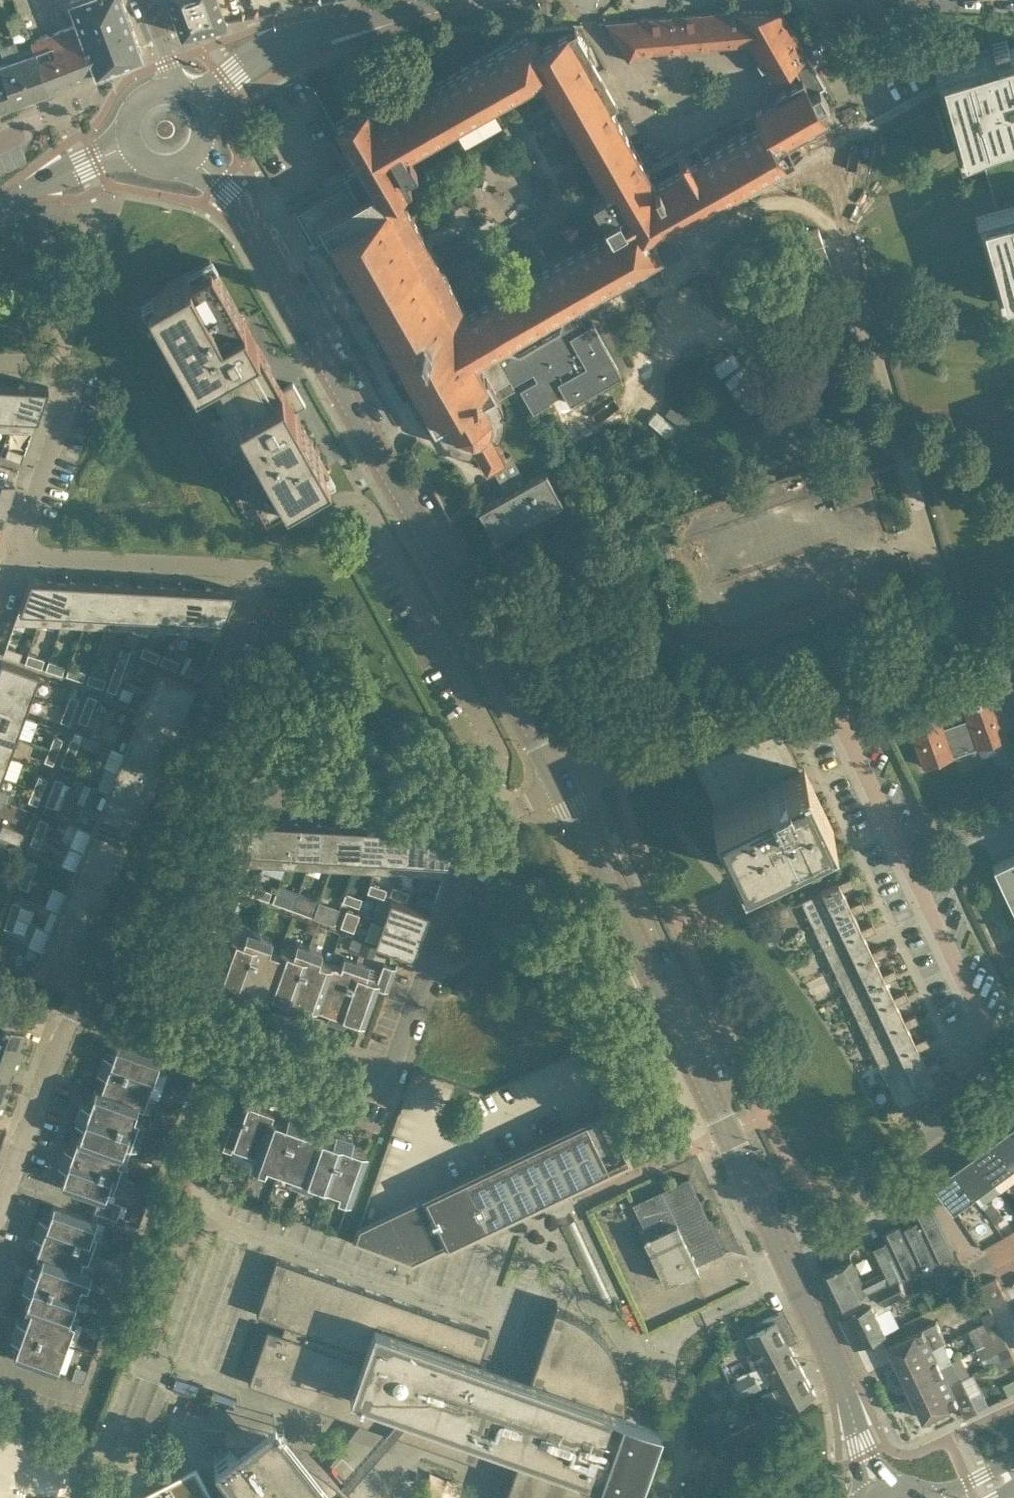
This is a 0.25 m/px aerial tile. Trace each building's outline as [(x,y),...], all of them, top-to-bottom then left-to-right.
[(80,22),(57,31),(63,48),(131,22),(123,0),(71,0),(80,22)] [(175,11),(182,32),(226,20),(225,19),(219,1),(219,0),(171,0),(175,11)] [(767,74),(788,62),(806,52),(795,33),(791,25),(781,8),(729,7),(626,17),(605,19),(615,36),(627,58),(640,52),(749,42),(767,74)] [(660,283),(692,265),(696,263),(686,245),(679,248),(675,240),(697,227),(940,89),(938,80),(868,119),(850,129),(787,165),(774,142),(823,114),(821,110),(810,90),(823,82),(806,52),(788,62),(798,78),(771,93),(773,96),(738,116),(744,127),(742,128),(725,138),(718,127),(694,141),(645,168),(630,141),(640,136),(631,120),(621,125),(585,60),(593,55),(584,39),(574,21),(550,24),(548,24),(515,27),(506,40),(373,115),(367,102),(334,121),(357,161),(345,168),(351,178),(351,180),(368,171),(458,329),(476,318),(491,346),(493,345),(513,380),(532,370),(537,378),(520,387),(533,410),(534,410),(550,400),(549,398),(563,390),(569,401),(620,373),(591,321),(585,324),(576,309),(651,267),(660,283)] [(57,31),(32,40),(49,88),(92,71),(142,52),(131,22),(63,48),(57,31)] [(938,80),(940,89),(959,156),(980,150),(987,178),(1013,170),(1013,45),(1008,47),(1006,38),(992,42),(995,50),(942,65),(934,67),(938,80)] [(32,40),(18,45),(16,39),(4,43),(0,45),(0,46),(6,61),(0,64),(2,70),(14,101),(24,97),(49,88),(32,40)] [(2,70),(0,64),(0,63),(0,106),(14,101),(2,70)] [(987,178),(996,209),(975,215),(1000,303),(1013,300),(1013,170),(987,178)] [(498,396),(500,395),(495,385),(509,377),(512,381),(513,380),(493,345),(491,346),(476,318),(458,329),(368,171),(351,180),(351,178),(296,209),(315,241),(327,234),(433,422),(434,423),(435,423),(441,433),(448,440),(456,446),(465,448),(475,448),(486,466),(491,463),(507,491),(478,507),(495,537),(513,527),(563,499),(545,468),(527,479),(511,451),(506,454),(494,433),(499,433),(505,411),(503,403),(498,396)] [(581,188),(573,192),(578,201),(586,197),(581,188)] [(284,387),(241,312),(210,258),(126,306),(248,519),(270,507),(277,502),(328,473),(325,468),(293,410),(306,403),(293,381),(284,387)] [(26,381),(19,378),(17,383),(4,382),(5,380),(4,379),(0,390),(0,424),(9,428),(26,381)] [(26,381),(9,428),(10,428),(12,422),(33,429),(49,385),(26,383),(27,381),(26,381)] [(21,460),(24,452),(8,446),(5,455),(21,460)] [(840,506),(875,493),(858,448),(823,462),(840,506)] [(1,527),(15,483),(0,478),(0,527),(1,527)] [(31,575),(17,614),(38,621),(38,622),(39,622),(56,574),(48,572),(46,576),(31,575)] [(61,623),(78,575),(71,573),(69,577),(55,577),(56,574),(39,622),(41,615),(60,622),(60,623),(61,623)] [(78,575),(61,623),(64,617),(83,624),(100,577),(93,574),(91,579),(78,578),(79,576),(78,575)] [(100,577),(83,624),(84,624),(86,618),(105,625),(106,626),(123,578),(116,575),(114,580),(100,579),(101,577),(100,577)] [(123,578),(106,626),(109,619),(128,626),(128,627),(145,579),(138,577),(136,581),(123,581),(124,578),(123,578)] [(145,579),(128,627),(129,627),(131,621),(150,627),(168,581),(161,578),(159,582),(145,582),(146,579),(145,579)] [(173,629),(190,582),(183,579),(181,584),(168,583),(168,581),(150,627),(150,628),(151,628),(154,622),(173,629)] [(190,582),(173,629),(174,630),(176,623),(195,630),(196,631),(213,583),(206,580),(204,585),(190,584),(191,582),(190,582)] [(213,583),(196,631),(199,624),(219,632),(235,587),(213,586),(214,583),(213,583)] [(6,644),(3,653),(19,659),(22,650),(6,644)] [(144,644),(140,653),(156,660),(160,651),(144,644)] [(117,659),(126,662),(131,648),(122,645),(117,659)] [(28,652),(25,660),(42,666),(45,657),(28,652)] [(164,653),(160,661),(176,668),(180,659),(164,653)] [(952,700),(949,692),(947,691),(944,691),(941,693),(938,695),(940,704),(935,705),(935,704),(906,714),(924,764),(953,754),(952,753),(977,744),(978,745),(1007,735),(996,705),(1013,699),(1013,654),(968,670),(975,690),(960,695),(961,696),(952,700)] [(49,658),(46,667),(62,673),(65,664),(49,658)] [(0,662),(0,682),(32,694),(40,673),(1,659),(0,662)] [(121,676),(126,662),(117,659),(112,673),(121,676)] [(200,678),(203,669),(188,663),(184,671),(200,678)] [(69,664),(66,673),(83,679),(86,670),(69,664)] [(158,669),(150,690),(187,705),(196,685),(158,669)] [(90,671),(87,680),(103,686),(106,677),(90,671)] [(121,676),(112,673),(107,687),(116,690),(121,676)] [(25,714),(32,694),(0,682),(0,705),(25,714)] [(139,685),(131,705),(130,704),(130,705),(179,725),(187,705),(150,690),(139,685)] [(71,693),(66,706),(74,709),(79,696),(71,693)] [(83,705),(92,709),(97,696),(88,693),(83,705)] [(0,705),(0,728),(17,734),(25,714),(0,705)] [(87,722),(92,709),(83,705),(78,718),(87,722)] [(179,725),(130,705),(124,714),(120,724),(171,745),(179,725)] [(69,722),(74,709),(66,706),(61,718),(69,722)] [(171,745),(120,724),(133,730),(125,749),(162,765),(171,745)] [(10,755),(17,734),(0,728),(0,751),(10,755)] [(804,764),(799,767),(781,730),(694,760),(716,806),(711,808),(740,870),(833,826),(804,764)] [(55,733),(50,746),(58,749),(63,736),(55,733)] [(66,748),(75,752),(80,739),(71,736),(66,748)] [(53,762),(58,749),(50,746),(45,759),(53,762)] [(70,765),(75,752),(66,748),(61,761),(70,765)] [(154,785),(162,765),(125,749),(116,769),(154,785)] [(3,775),(10,755),(0,751),(0,774),(3,775)] [(998,758),(1004,775),(1013,772),(1013,753),(1010,754),(998,758)] [(16,776),(24,759),(13,754),(5,771),(16,776)] [(154,785),(116,769),(108,789),(146,805),(154,785)] [(39,773),(34,786),(42,789),(47,777),(39,773)] [(51,789),(59,792),(64,779),(56,776),(51,789)] [(137,825),(146,805),(108,789),(94,783),(86,803),(100,809),(137,825)] [(8,800),(11,790),(0,786),(0,797),(8,800)] [(37,802),(42,789),(34,786),(29,799),(37,802)] [(54,805),(59,792),(51,789),(46,802),(54,805)] [(129,845),(137,825),(100,809),(91,829),(129,845)] [(233,816),(222,845),(219,854),(240,861),(240,862),(257,814),(250,812),(248,816),(233,816)] [(257,814),(240,862),(241,862),(243,856),(262,863),(263,863),(280,816),(272,813),(271,818),(257,817),(258,815),(257,814)] [(285,865),(302,817),(295,814),(293,819),(280,818),(280,816),(263,863),(263,864),(266,857),(285,864),(285,865)] [(35,829),(44,832),(49,819),(40,816),(35,829)] [(302,817),(285,865),(286,865),(288,858),(307,865),(307,866),(308,866),(325,818),(318,816),(316,820),(302,820),(303,817),(302,817)] [(330,867),(347,820),(340,817),(338,822),(325,821),(326,819),(325,818),(308,866),(311,860),(330,867)] [(353,868),(370,821),(362,818),(361,823),(347,822),(348,820),(347,820),(330,867),(331,867),(333,861),(352,868),(353,868)] [(375,870),(392,822),(385,820),(383,824),(370,823),(370,821),(353,868),(353,869),(356,862),(375,869),(375,870)] [(0,828),(0,834),(21,843),(26,831),(3,821),(0,828)] [(415,824),(407,821),(406,825),(392,825),(393,822),(392,822),(375,870),(376,870),(378,864),(397,870),(397,871),(398,871),(415,824)] [(420,872),(437,825),(430,822),(428,827),(415,826),(415,824),(398,871),(401,865),(420,872)] [(121,865),(129,845),(91,829),(78,823),(69,843),(83,849),(121,865)] [(437,825),(420,872),(421,873),(423,866),(443,874),(459,829),(437,827),(438,825),(437,825)] [(39,845),(44,832),(35,829),(30,842),(39,845)] [(20,843),(9,845),(11,859),(22,858),(20,843)] [(121,865),(83,849),(75,869),(112,885),(121,865)] [(1013,908),(1013,854),(993,863),(1013,908)] [(24,871),(32,874),(37,861),(29,858),(24,871)] [(201,876),(208,879),(211,880),(216,866),(206,862),(201,876)] [(75,869),(65,893),(102,908),(112,885),(75,869)] [(27,887),(32,874),(24,871),(19,884),(27,887)] [(802,899),(812,921),(850,903),(845,894),(842,888),(854,883),(850,875),(839,880),(838,880),(821,888),(822,889),(802,898),(795,901),(795,903),(802,899)] [(235,877),(232,886),(248,892),(251,883),(235,877)] [(296,899),(299,889),(279,882),(272,900),(293,908),(296,899)] [(368,890),(384,896),(387,887),(371,882),(368,890)] [(255,884),(252,893),(268,899),(271,890),(255,884)] [(393,884),(390,893),(406,899),(409,890),(393,884)] [(359,905),(362,896),(346,891),(343,900),(359,905)] [(432,906),(435,897),(419,891),(416,900),(432,906)] [(65,893),(58,909),(96,925),(102,908),(65,893)] [(228,906),(240,911),(244,899),(232,895),(228,906)] [(204,897),(196,920),(207,925),(188,978),(198,981),(202,970),(232,980),(229,988),(247,994),(250,987),(265,992),(267,987),(282,992),(279,1000),(297,1006),(300,998),(329,1009),(327,1016),(344,1023),(347,1015),(363,1021),(376,985),(387,989),(396,965),(383,961),(377,978),(367,975),(370,965),(345,956),(341,966),(319,958),(322,948),(296,939),(293,949),(281,945),(279,950),(268,946),(271,937),(247,928),(244,937),(221,929),(224,920),(211,916),(216,901),(204,897)] [(391,898),(383,920),(422,934),(429,912),(391,898)] [(812,921),(823,944),(860,926),(856,917),(853,911),(865,905),(861,898),(850,904),(850,903),(812,921)] [(8,912),(17,915),(22,902),(13,899),(8,912)] [(296,899),(293,908),(309,913),(312,905),(296,899)] [(316,906),(313,915),(329,921),(333,912),(316,906)] [(344,916),(357,921),(360,912),(347,908),(344,916)] [(87,945),(96,925),(58,909),(49,929),(87,945)] [(13,928),(17,915),(8,912),(4,925),(13,928)] [(344,916),(341,925),(354,929),(357,921),(344,916)] [(316,923),(308,920),(305,928),(313,931),(316,923)] [(422,934),(383,920),(375,943),(414,956),(422,934)] [(872,921),(861,926),(860,926),(823,944),(834,967),(871,949),(867,939),(864,934),(876,928),(872,921)] [(79,964),(87,945),(49,929),(41,949),(79,964)] [(352,935),(347,948),(358,952),(363,939),(352,935)] [(376,944),(365,940),(361,950),(373,954),(376,944)] [(4,957),(8,958),(7,961),(14,963),(17,954),(6,950),(8,944),(0,941),(0,956),(4,957)] [(883,944),(871,949),(834,967),(845,990),(882,972),(878,962),(875,957),(887,951),(883,944)] [(70,986),(79,964),(41,949),(32,970),(70,986)] [(886,979),(898,974),(894,966),(882,972),(845,990),(856,1013),(893,995),(889,985),(886,979)] [(457,983),(458,986),(461,991),(470,987),(466,978),(457,983)] [(893,995),(856,1013),(867,1036),(904,1018),(904,1017),(899,1008),(897,1002),(908,996),(905,989),(893,995)] [(22,1052),(27,1036),(22,1035),(25,1027),(23,1026),(27,1014),(0,1004),(0,1045),(22,1052)] [(908,1025),(919,1019),(916,1012),(904,1017),(904,1018),(867,1036),(878,1059),(915,1041),(915,1040),(910,1030),(908,1025)] [(926,1063),(921,1053),(918,1048),(930,1042),(927,1035),(927,1034),(915,1040),(915,1041),(878,1059),(889,1082),(926,1064),(926,1063)] [(89,1207),(100,1211),(117,1217),(122,1203),(104,1197),(108,1186),(118,1189),(126,1163),(130,1152),(121,1149),(125,1138),(134,1142),(143,1117),(134,1113),(137,1104),(149,1108),(153,1096),(148,1094),(157,1067),(162,1069),(166,1057),(118,1040),(112,1056),(105,1053),(99,1071),(106,1073),(101,1087),(96,1085),(90,1101),(82,1099),(76,1116),(84,1119),(73,1149),(65,1146),(59,1164),(67,1166),(61,1182),(94,1194),(89,1207)] [(9,1073),(12,1064),(17,1066),(22,1052),(0,1045),(0,1070),(9,1073)] [(929,1070),(941,1065),(937,1057),(926,1063),(926,1064),(889,1082),(899,1104),(892,1107),(893,1108),(920,1095),(937,1087),(929,1070)] [(192,1068),(182,1064),(180,1070),(190,1073),(192,1068)] [(6,1097),(11,1081),(7,1079),(9,1073),(0,1070),(0,1095),(6,1097)] [(227,1121),(221,1140),(219,1145),(229,1148),(231,1144),(257,1153),(254,1164),(349,1198),(360,1168),(366,1149),(351,1143),(353,1136),(336,1129),(333,1137),(303,1126),(306,1119),(288,1112),(285,1120),(272,1115),(274,1109),(258,1104),(262,1092),(252,1089),(239,1125),(227,1121)] [(168,1105),(166,1112),(177,1115),(180,1105),(174,1103),(168,1105)] [(454,1180),(477,1228),(629,1155),(606,1107),(454,1180)] [(994,1137),(1013,1164),(1013,1123),(994,1137)] [(159,1124),(155,1135),(166,1139),(170,1127),(159,1124)] [(994,1137),(975,1151),(995,1179),(1002,1189),(1013,1181),(1013,1164),(994,1137)] [(148,1145),(145,1155),(161,1161),(165,1151),(148,1145)] [(995,1179),(975,1151),(955,1165),(976,1193),(983,1203),(992,1197),(1002,1189),(995,1179)] [(955,1165),(935,1180),(956,1208),(976,1193),(955,1165)] [(140,1166),(136,1179),(151,1185),(156,1171),(140,1166)] [(222,1175),(217,1188),(232,1194),(237,1181),(222,1175)] [(639,1226),(646,1240),(705,1212),(688,1176),(670,1185),(634,1201),(645,1223),(639,1226)] [(1006,1216),(994,1199),(986,1205),(997,1221),(1006,1216)] [(921,1265),(923,1269),(925,1271),(934,1266),(931,1260),(954,1249),(931,1201),(914,1209),(919,1219),(903,1226),(901,1223),(884,1231),(888,1238),(889,1238),(905,1273),(921,1265)] [(93,1231),(97,1218),(87,1215),(54,1203),(48,1219),(41,1216),(34,1234),(42,1237),(36,1252),(42,1254),(37,1268),(29,1266),(23,1283),(31,1286),(25,1302),(31,1304),(26,1318),(18,1315),(12,1333),(19,1335),(14,1351),(57,1366),(63,1348),(76,1309),(71,1307),(80,1281),(86,1283),(91,1270),(80,1267),(84,1257),(93,1260),(98,1246),(101,1237),(102,1234),(93,1231)] [(138,1207),(128,1204),(125,1214),(135,1217),(138,1207)] [(705,1212),(646,1240),(664,1279),(683,1270),(685,1274),(699,1268),(696,1260),(722,1247),(705,1212)] [(836,1265),(823,1271),(840,1305),(881,1285),(900,1275),(905,1273),(889,1238),(888,1238),(872,1246),(884,1272),(881,1274),(880,1271),(862,1279),(852,1258),(839,1264),(838,1262),(836,1263),(836,1265)] [(115,1253),(110,1266),(122,1270),(126,1257),(115,1253)] [(614,1480),(636,1487),(661,1417),(625,1405),(625,1390),(623,1374),(616,1355),(606,1338),(592,1324),(575,1312),(556,1304),(557,1299),(556,1298),(530,1372),(507,1363),(481,1355),(489,1330),(276,1255),(257,1311),(285,1320),(282,1329),(268,1324),(248,1379),(383,1427),(393,1430),(476,1459),(484,1434),(520,1447),(502,1497),(599,1497),(601,1496),(607,1490),(614,1480)] [(881,1285),(888,1299),(906,1289),(900,1275),(881,1285)] [(984,1307),(991,1304),(1006,1297),(997,1277),(975,1287),(977,1291),(984,1307)] [(856,1346),(874,1337),(886,1332),(872,1301),(859,1307),(841,1316),(856,1346)] [(981,1313),(985,1321),(996,1316),(992,1308),(981,1313)] [(802,1365),(790,1341),(777,1317),(777,1318),(774,1313),(750,1326),(752,1331),(748,1332),(757,1349),(758,1350),(749,1355),(755,1366),(756,1367),(765,1363),(773,1379),(802,1365)] [(999,1322),(996,1316),(985,1321),(988,1328),(999,1322)] [(933,1346),(946,1340),(937,1321),(890,1343),(899,1362),(933,1346)] [(80,1345),(91,1348),(94,1337),(84,1333),(80,1345)] [(1013,1353),(1010,1345),(981,1358),(985,1366),(994,1362),(1013,1353)] [(899,1362),(908,1381),(942,1365),(933,1346),(899,1362)] [(994,1362),(998,1369),(1013,1362),(1013,1354),(1013,1353),(994,1362)] [(916,1398),(963,1376),(963,1375),(961,1376),(954,1359),(942,1365),(908,1381),(916,1398)] [(72,1376),(83,1380),(87,1368),(76,1365),(72,1376)] [(816,1391),(802,1365),(773,1379),(777,1386),(762,1393),(773,1414),(816,1391)] [(754,1370),(753,1371),(730,1382),(738,1398),(762,1386),(762,1385),(754,1370)] [(979,1409),(970,1391),(963,1376),(916,1398),(925,1417),(959,1401),(966,1415),(979,1409)] [(1004,1383),(1008,1394),(1013,1391),(1013,1378),(1004,1383)] [(340,1477),(323,1463),(305,1451),(304,1450),(275,1412),(251,1431),(238,1429),(225,1428),(225,1430),(228,1430),(237,1442),(214,1460),(244,1497),(341,1497),(338,1494),(346,1485),(352,1493),(354,1491),(347,1484),(393,1430),(383,1427),(340,1477)] [(719,1420),(709,1425),(717,1439),(726,1434),(719,1420)] [(756,1420),(717,1440),(724,1453),(762,1433),(756,1420)] [(194,1469),(138,1497),(210,1497),(194,1469)] [(464,1480),(431,1469),(426,1482),(436,1486),(432,1497),(457,1497),(464,1480)]
